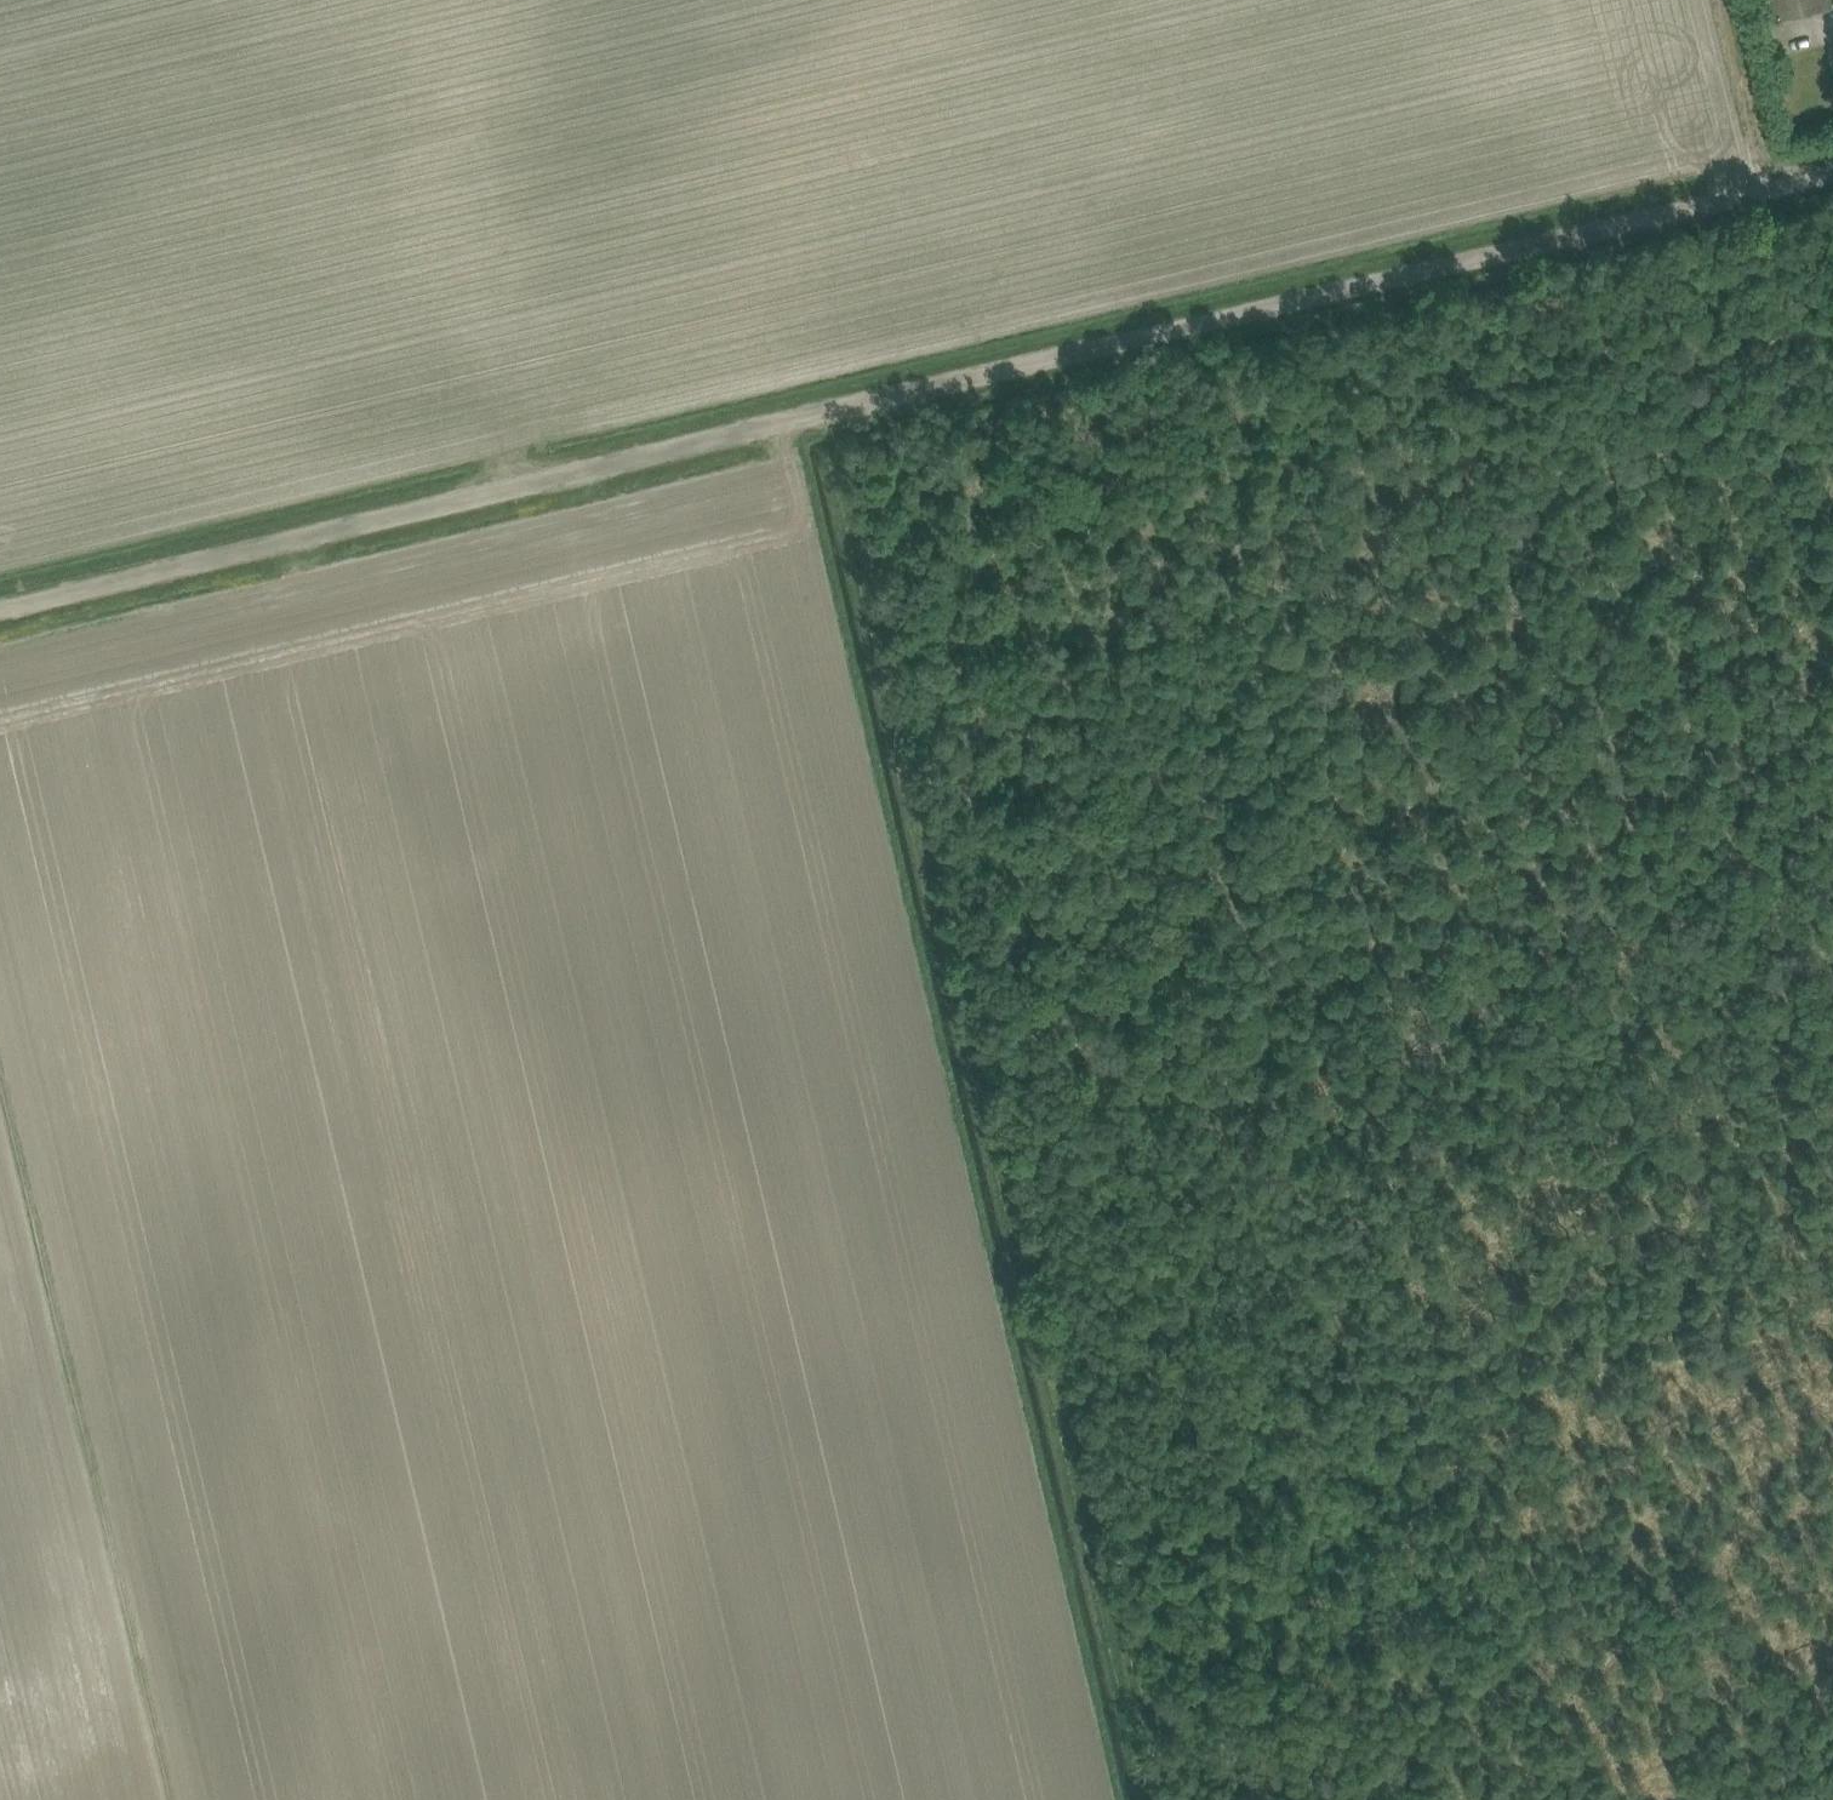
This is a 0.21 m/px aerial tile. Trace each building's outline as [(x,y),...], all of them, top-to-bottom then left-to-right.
[(1773,23),(1832,9),(1832,0),(1768,0),(1773,23)]
